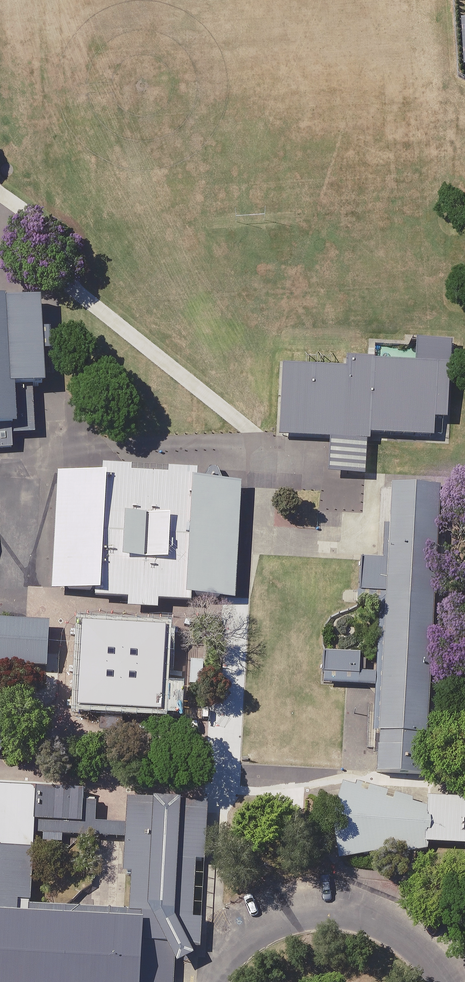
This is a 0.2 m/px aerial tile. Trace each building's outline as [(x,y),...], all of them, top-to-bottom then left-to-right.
[(14,447),(12,432),(34,431),(35,381),(48,380),(42,295),(0,296),(0,448),(14,447)] [(455,338),(415,335),(417,358),(349,355),(349,365),(284,363),(282,433),(332,435),(369,437),(374,437),(373,431),(434,435),(436,415),(450,415),(455,338)] [(366,472),(369,437),(332,435),(331,471),(366,472)] [(244,478),(61,470),(56,592),(239,601),(244,478)] [(444,484),(397,482),(382,770),(438,774),(444,484)] [(50,662),(51,620),(0,618),(0,660),(50,662)] [(167,625),(85,621),(81,706),(163,710),(167,625)] [(345,854),(406,844),(464,849),(464,793),(399,788),(349,780),(333,814),(345,854)] [(203,916),(211,794),(149,789),(139,919),(36,910),(43,825),(92,829),(95,789),(0,782),(0,981),(176,981),(178,956),(201,944),(203,916)]
